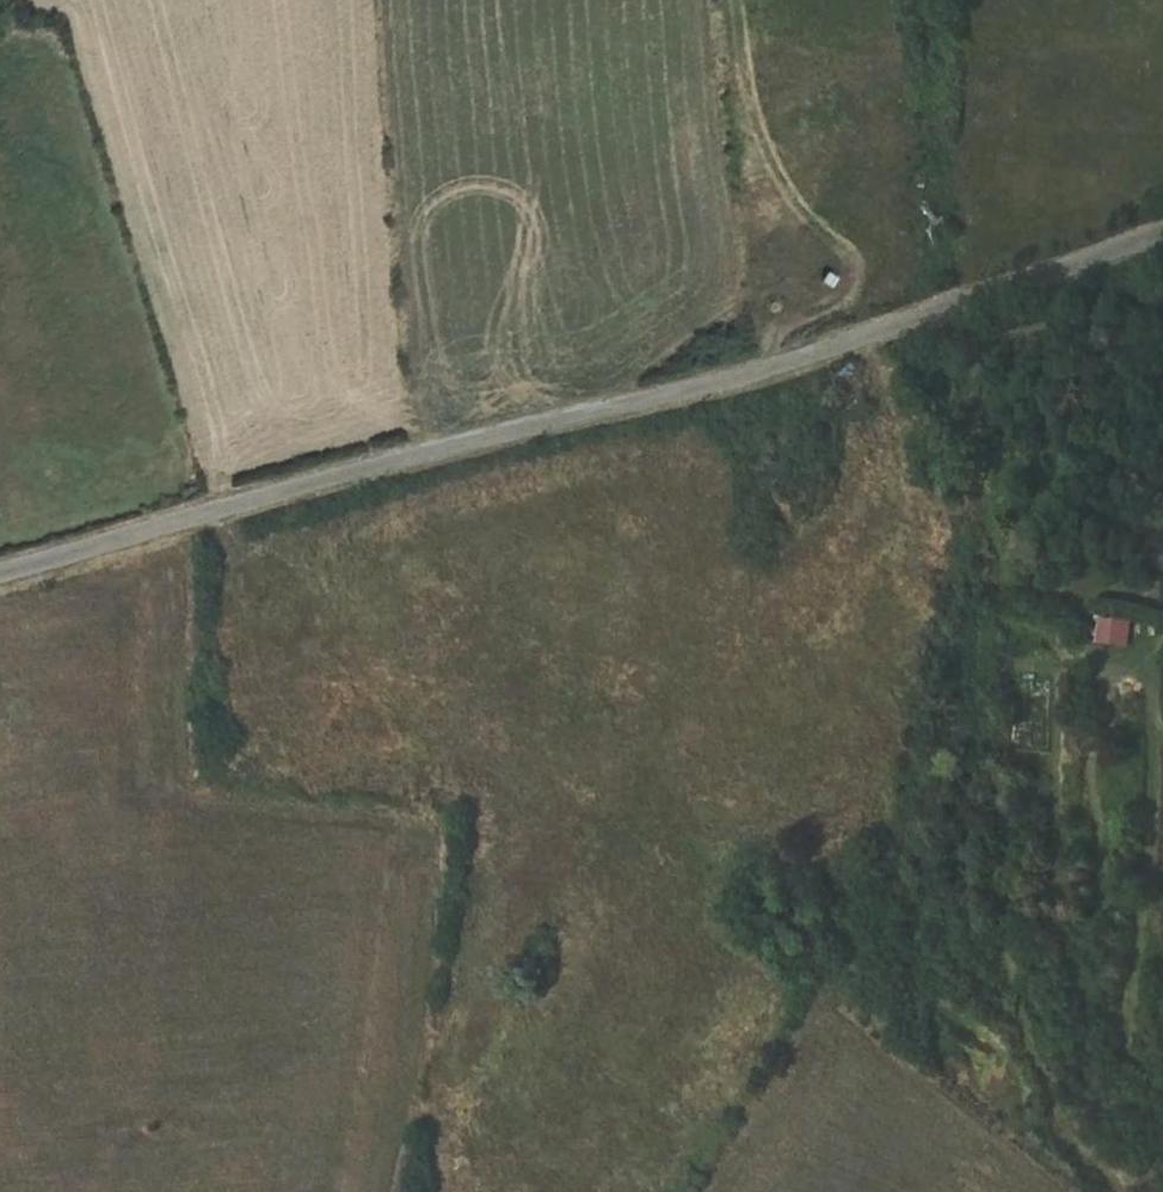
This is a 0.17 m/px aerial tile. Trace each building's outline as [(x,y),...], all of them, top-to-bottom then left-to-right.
[(1133,621),(1103,616),(1099,641),(1130,646),(1133,621)]
